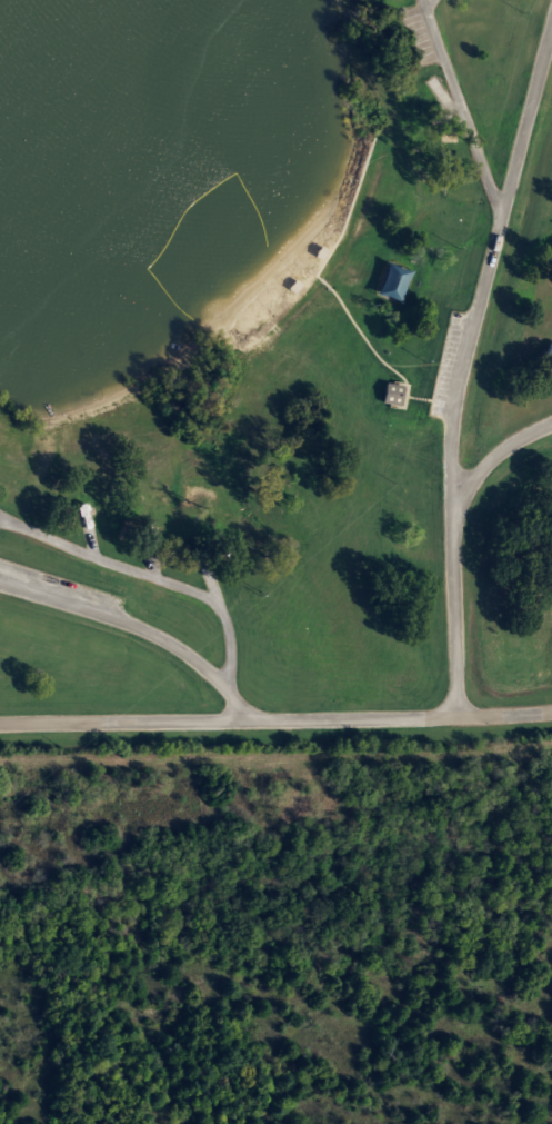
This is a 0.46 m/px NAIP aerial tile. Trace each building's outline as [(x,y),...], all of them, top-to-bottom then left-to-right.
[(402,301),(410,271),(386,265),(378,295),(402,301)] [(402,386),(397,406),(379,401),(383,381),(402,386)]
